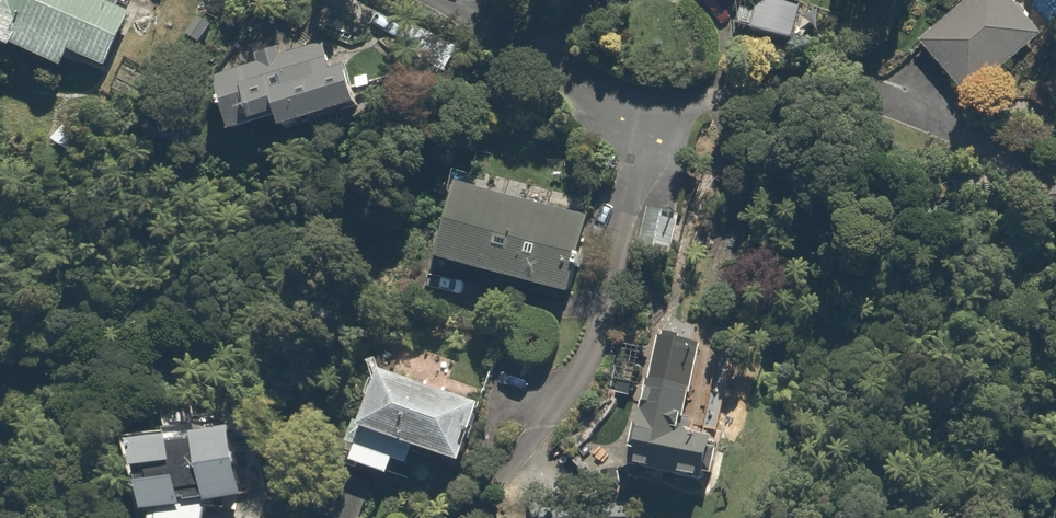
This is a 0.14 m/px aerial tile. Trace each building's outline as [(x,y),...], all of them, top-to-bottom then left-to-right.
[(127,14),(103,4),(104,0),(0,0),(0,38),(61,64),(66,52),(104,68),(127,14)] [(788,0),(758,0),(754,20),(742,18),(739,32),(790,44),(800,3),(788,0)] [(916,41),(969,102),(1045,36),(1014,0),(963,0),(916,41)] [(255,67),(210,80),(222,141),(275,126),(279,137),(357,115),(345,74),(336,76),(327,46),(283,58),(281,51),(252,60),(255,67)] [(454,185),(435,263),(569,296),(588,219),(454,185)] [(1047,205),(1055,212),(1055,194),(1047,205)] [(685,357),(652,355),(631,471),(708,485),(715,444),(697,441),(700,423),(689,421),(694,392),(679,389),(685,357)] [(458,438),(469,442),(480,409),(377,375),(358,435),(449,465),(458,438)] [(235,424),(122,437),(125,464),(134,463),(141,517),(221,517),(245,515),(235,424)] [(305,511),(325,517),(352,517),(361,494),(317,478),(305,511)]
